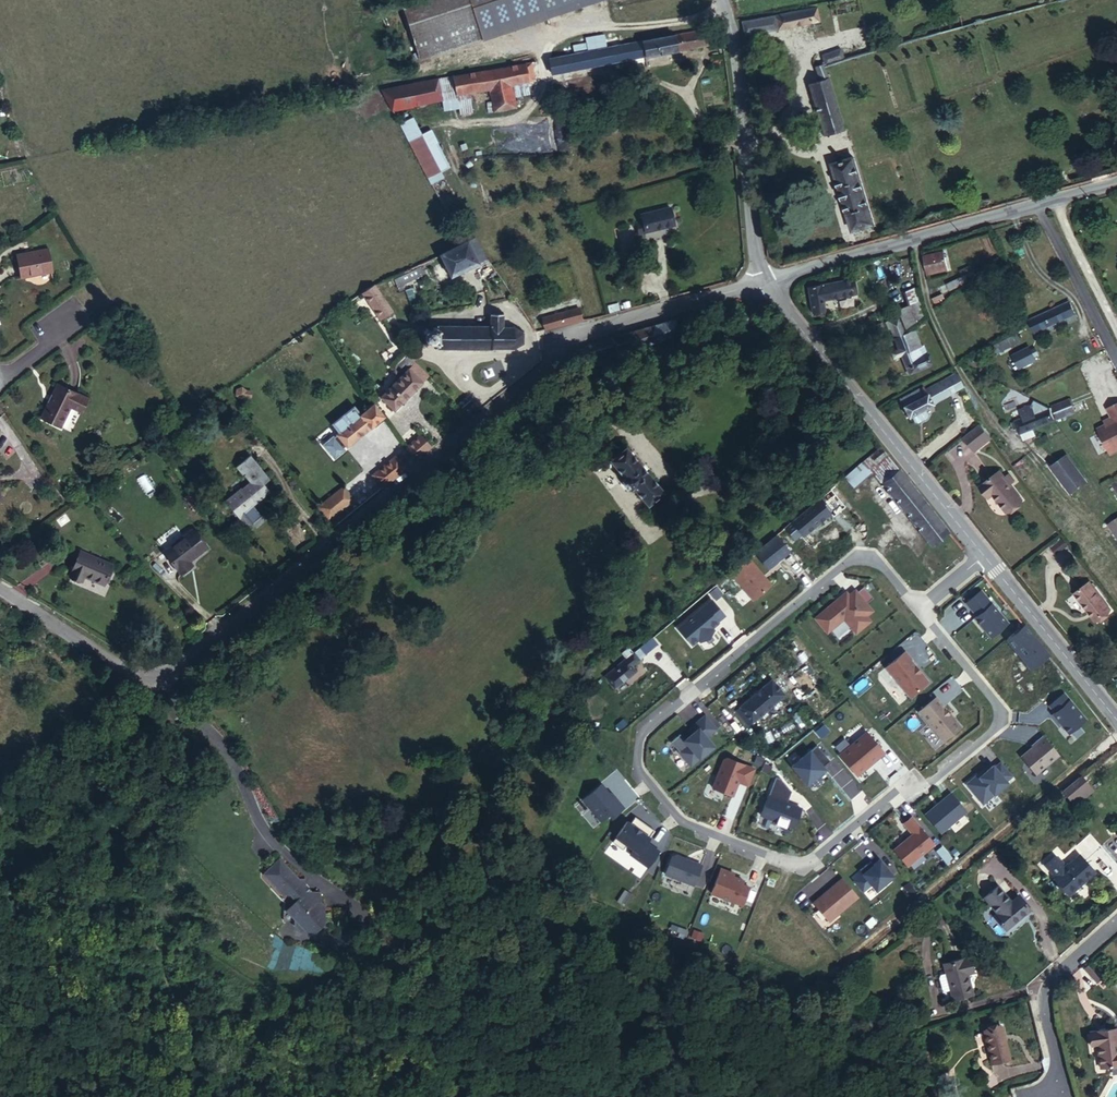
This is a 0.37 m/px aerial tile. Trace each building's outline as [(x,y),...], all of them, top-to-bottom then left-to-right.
[(476,0),(438,0),(409,9),(426,65),(490,45),(476,0)] [(490,45),(554,25),(546,0),(476,0),(490,45)] [(816,9),(743,22),(746,36),(818,24),(816,9)] [(712,51),(708,29),(606,48),(587,51),(574,53),(549,58),(553,79),(712,51)] [(587,51),(606,48),(603,32),(583,35),(585,40),(587,51)] [(574,53),(587,51),(585,40),(572,43),(574,53)] [(826,67),(841,62),(839,54),(823,59),(826,67)] [(540,81),(536,60),(458,74),(461,94),(491,89),(515,85),(540,81)] [(820,79),(809,83),(824,137),(845,130),(824,63),(821,64),(821,67),(817,69),(820,79)] [(458,74),(442,77),(445,97),(461,94),(458,74)] [(442,77),(411,83),(384,88),(388,107),(445,97),(442,77)] [(515,85),(491,89),(496,113),(520,108),(515,85)] [(408,143),(427,180),(442,172),(423,135),(408,143)] [(861,161),(839,168),(860,236),(882,229),(861,161)] [(648,224),(650,233),(652,244),(683,237),(678,217),(648,224)] [(652,244),(650,233),(643,235),(646,246),(652,244)] [(483,244),(449,259),(459,280),(494,263),(483,244)] [(54,260),(22,264),(25,289),(57,285),(54,260)] [(946,262),(927,264),(931,282),(949,279),(946,262)] [(393,280),(398,289),(427,275),(422,266),(393,280)] [(912,267),(874,276),(876,286),(913,277),(912,267)] [(380,289),(367,298),(387,325),(398,317),(388,303),(385,305),(379,296),(386,292),(384,288),(380,289)] [(827,291),(829,311),(863,307),(861,288),(827,291)] [(831,324),(829,311),(827,291),(817,292),(820,325),(831,324)] [(1067,316),(1022,336),(1029,349),(1073,329),(1067,316)] [(492,331),(429,331),(429,356),(515,356),(529,350),(528,337),(517,330),(505,331),(505,318),(492,319),(492,331)] [(567,334),(593,327),(590,318),(565,324),(567,334)] [(551,327),(553,338),(567,334),(565,324),(551,327)] [(877,332),(883,346),(885,348),(895,340),(888,327),(877,332)] [(914,360),(901,336),(885,348),(903,382),(925,371),(918,359),(914,360)] [(1005,347),(990,353),(993,361),(1008,354),(1005,347)] [(424,376),(410,357),(403,363),(407,369),(400,375),(402,379),(399,382),(402,388),(384,402),(396,417),(433,385),(424,376)] [(959,393),(953,383),(923,400),(925,403),(928,409),(959,393)] [(58,384),(40,420),(61,430),(71,409),(83,415),(90,400),(58,384)] [(928,409),(925,403),(918,407),(913,398),(895,408),(907,427),(909,426),(913,432),(916,433),(925,428),(926,424),(922,418),(930,414),(928,409)] [(243,400),(238,402),(236,407),(239,411),(244,409),(249,412),(252,407),(247,405),(243,400)] [(1055,407),(1060,422),(1077,416),(1072,402),(1055,407)] [(1027,417),(1040,412),(1036,403),(1024,407),(1027,417)] [(1110,407),(1116,419),(1108,423),(1100,427),(1112,452),(1116,450),(1116,403),(1110,407)] [(387,425),(371,406),(359,417),(357,414),(336,432),(343,439),(342,440),(343,441),(338,446),(337,444),(327,452),(339,466),(349,458),(347,456),(352,452),(353,454),(387,425)] [(1056,423),(1051,409),(1040,412),(1027,417),(1015,421),(1017,429),(1022,427),(1024,433),(1056,423)] [(980,430),(962,442),(972,457),(990,445),(980,430)] [(409,450),(417,461),(431,448),(423,439),(409,450)] [(872,473),(881,483),(899,469),(881,447),(843,479),(853,490),(872,473)] [(624,452),(608,465),(618,478),(614,481),(629,500),(633,497),(646,514),(647,512),(652,517),(664,507),(659,502),(662,500),(624,452)] [(1069,455),(1052,466),(1071,495),(1089,483),(1069,455)] [(374,474),(384,486),(406,468),(397,456),(374,474)] [(462,467),(455,473),(461,481),(469,476),(462,467)] [(899,469),(881,483),(932,546),(949,532),(900,470),(899,469)] [(242,503),(227,515),(244,535),(252,527),(251,524),(273,506),(267,499),(274,494),(255,471),(242,482),(255,497),(245,506),(242,503)] [(997,478),(979,491),(987,503),(989,501),(1002,519),(1018,508),(1006,492),(1011,488),(1007,481),(1002,485),(997,478)] [(345,487),(320,508),(331,520),(356,499),(345,487)] [(831,513),(834,517),(845,507),(830,489),(819,499),(831,513)] [(979,491),(976,493),(984,504),(987,503),(979,491)] [(831,513),(819,499),(785,527),(796,540),(802,535),(804,537),(831,513)] [(1108,525),(1116,540),(1116,518),(1108,525)] [(193,529),(164,555),(184,577),(196,567),(191,562),(209,548),(193,529)] [(790,552),(777,535),(756,552),(768,569),(790,552)] [(1051,546),(1056,554),(1068,547),(1064,539),(1051,546)] [(85,554),(72,579),(85,586),(87,579),(105,588),(114,569),(85,554)] [(744,584),(742,586),(753,600),(771,585),(748,558),(735,569),(734,570),(744,584)] [(730,573),(742,586),(744,584),(734,570),(730,573)] [(864,587),(857,592),(866,604),(873,598),(864,587)] [(1080,589),(1063,603),(1084,630),(1101,617),(1080,589)] [(866,604),(857,592),(855,590),(849,595),(846,592),(839,598),(841,600),(838,603),(836,601),(815,618),(827,633),(844,619),(856,633),(870,621),(866,616),(873,611),(866,604)] [(1008,623),(981,591),(966,603),(977,616),(975,618),(991,637),(1008,623)] [(690,627),(716,606),(712,600),(678,628),(683,633),(690,627)] [(725,616),(716,606),(690,627),(683,633),(692,645),(698,640),(700,642),(709,638),(714,630),(712,628),(718,623),(717,622),(725,616)] [(1024,625),(1007,639),(1031,668),(1048,655),(1024,625)] [(623,654),(626,659),(633,653),(630,649),(623,654)] [(636,652),(635,653),(640,659),(645,655),(639,649),(636,652)] [(640,659),(635,653),(634,652),(633,653),(626,659),(605,677),(615,689),(636,672),(632,666),(640,659)] [(928,682),(920,672),(919,673),(915,668),(916,667),(910,660),(911,659),(905,652),(886,667),(910,697),(928,682)] [(784,695),(772,680),(736,710),(748,726),(784,695)] [(1086,719),(1064,693),(1049,706),(1055,713),(1052,714),(1068,734),(1086,719)] [(960,727),(936,697),(919,711),(944,741),(960,727)] [(680,734),(671,742),(691,766),(714,746),(707,738),(717,729),(705,716),(689,729),(693,733),(693,737),(687,742),(685,740),(680,734)] [(822,723),(814,730),(819,736),(827,729),(822,723)] [(884,753),(867,732),(840,755),(857,776),(884,753)] [(693,733),(685,740),(687,742),(693,737),(693,733)] [(797,738),(792,733),(787,737),(792,742),(797,738)] [(1038,743),(1033,747),(1022,757),(1036,774),(1059,754),(1043,735),(1036,741),(1038,743)] [(817,745),(791,766),(807,785),(819,774),(818,773),(824,768),(823,767),(830,761),(817,745)] [(748,786),(754,769),(728,758),(724,760),(713,788),(733,796),(738,782),(748,786)] [(1001,762),(995,768),(993,766),(980,777),(978,775),(967,784),(983,804),(1007,783),(1006,781),(1013,775),(1001,762)] [(1091,787),(1083,776),(1065,791),(1073,802),(1091,787)] [(792,805),(792,806),(786,804),(792,791),(781,779),(776,777),(760,815),(777,821),(776,824),(786,828),(786,825),(794,828),(801,808),(792,805)] [(583,799),(601,821),(609,814),(612,818),(624,808),(615,797),(613,799),(602,784),(583,799)] [(1096,793),(1091,787),(1073,802),(1078,808),(1096,793)] [(951,793),(926,814),(941,833),(966,812),(951,793)] [(656,830),(637,815),(631,822),(629,820),(614,840),(624,848),(628,843),(634,848),(631,853),(648,866),(660,851),(647,841),(656,830)] [(934,844),(911,817),(904,823),(913,834),(894,850),(908,866),(934,844)] [(1044,860),(1055,875),(1065,866),(1059,859),(1058,860),(1052,853),(1044,860)] [(693,885),(701,865),(692,861),(692,863),(686,860),(685,859),(675,855),(672,857),(665,874),(693,885)] [(1065,866),(1055,875),(1072,895),(1098,873),(1084,856),(1071,867),(1068,863),(1065,866)] [(870,868),(867,864),(859,870),(862,874),(854,881),(863,891),(871,884),(876,891),(893,876),(880,860),(873,865),(870,868)] [(267,881),(281,897),(293,898),(291,919),(289,929),(293,934),(305,935),(306,925),(322,927),(324,908),(319,903),(320,892),(310,892),(304,885),(305,877),(297,877),(286,864),(278,863),(268,871),(267,881)] [(742,905),(749,887),(742,884),(743,880),(733,876),(733,875),(729,873),(730,872),(721,869),(711,893),(742,905)] [(829,921),(858,897),(843,878),(827,891),(828,892),(822,897),(822,896),(813,902),(829,921)] [(1030,910),(1018,896),(1011,902),(998,886),(984,897),(997,914),(994,916),(1005,930),(1030,910)] [(293,898),(281,897),(280,919),(291,919),(293,898)] [(313,935),(322,927),(306,925),(305,935),(313,935)] [(947,962),(949,967),(958,997),(976,991),(970,971),(978,969),(974,953),(947,962)] [(955,989),(949,967),(941,969),(938,976),(942,988),(946,989),(948,991),(955,989)] [(1004,1023),(985,1028),(993,1062),(1012,1057),(1004,1023)] [(1090,1031),(1092,1046),(1099,1045),(1102,1069),(1116,1067),(1116,1029),(1090,1031)]
